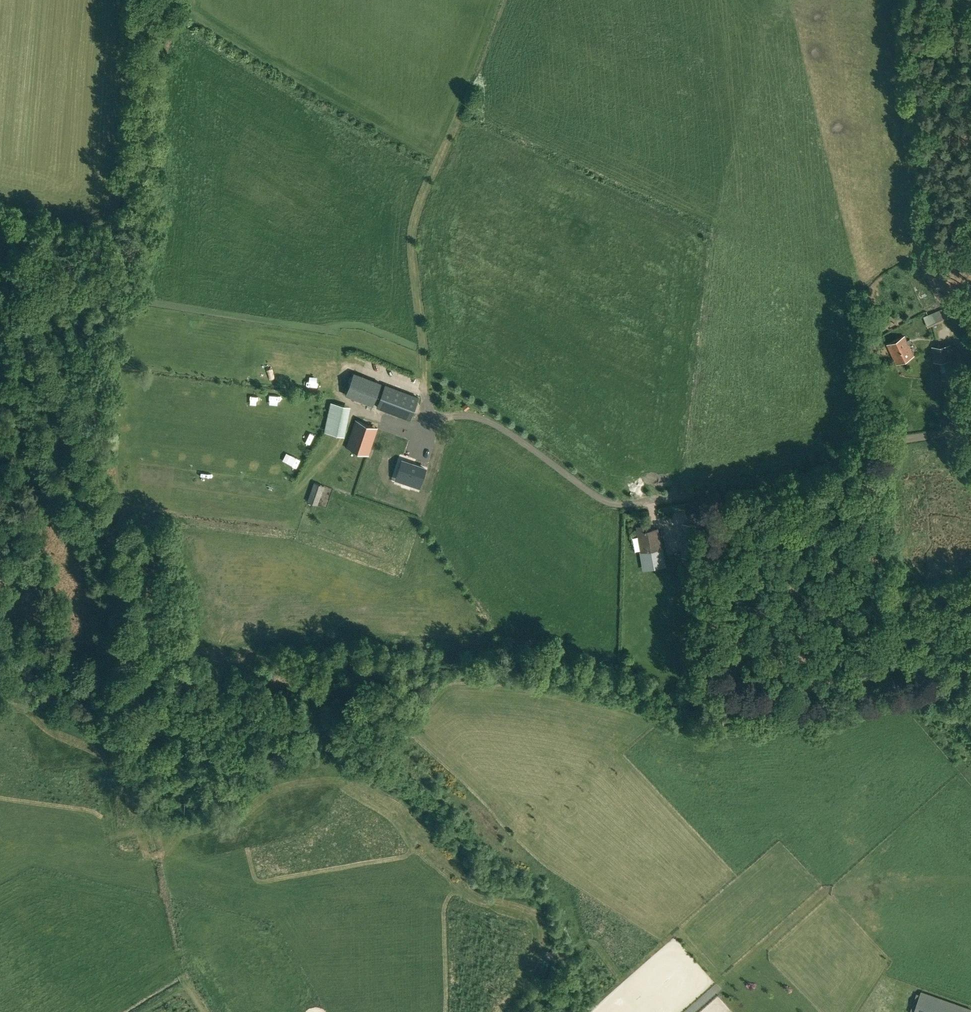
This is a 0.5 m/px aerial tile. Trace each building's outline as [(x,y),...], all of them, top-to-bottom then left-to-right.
[(949,319),(944,308),(923,317),(928,328),(932,326),(949,319)] [(904,336),(887,344),(897,364),(914,356),(908,345),(912,343),(910,339),(906,340),(904,336)] [(933,347),(934,362),(940,361),(941,369),(943,381),(948,381),(948,380),(951,380),(951,373),(952,373),(952,369),(953,368),(953,360),(952,360),(950,345),(933,347)] [(354,372),(346,394),(373,405),(382,383),(354,372)] [(410,419),(419,398),(385,384),(377,406),(410,419)] [(378,427),(356,420),(347,448),(368,455),(378,427)] [(420,486),(425,469),(402,461),(396,478),(420,486)] [(314,482),(308,500),(318,505),(324,486),(314,482)] [(645,531),(644,525),(636,526),(641,552),(662,548),(658,528),(645,531)] [(674,553),(674,552),(680,551),(677,536),(671,537),(663,538),(666,555),(674,553)] [(970,1010),(921,992),(921,994),(917,993),(910,1011),(970,1011),(970,1010)]
